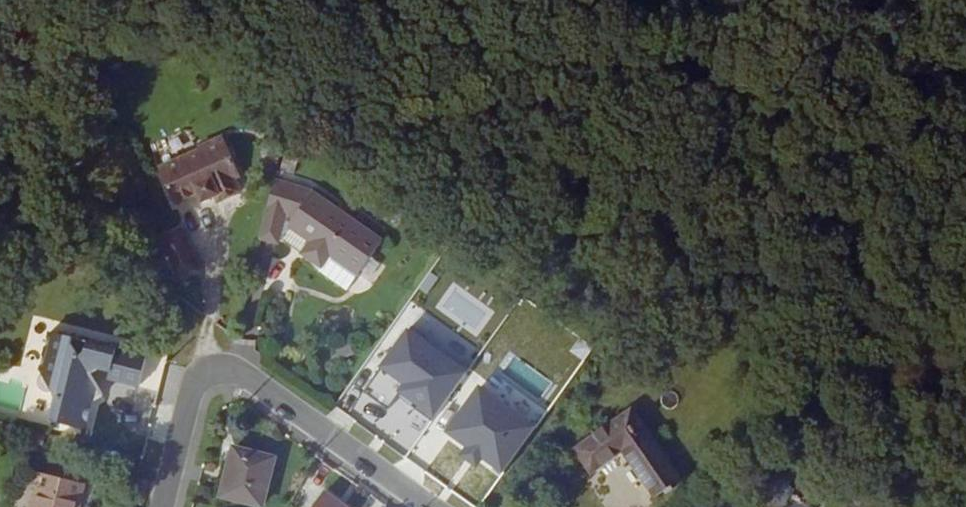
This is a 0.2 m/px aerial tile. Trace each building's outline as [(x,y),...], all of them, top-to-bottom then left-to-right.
[(244,180),(250,178),(234,138),(209,149),(210,151),(169,168),(185,205),(209,195),(212,203),(225,198),(227,204),(250,194),(244,180)] [(286,232),(297,217),(318,233),(309,244),(329,258),(337,246),(366,267),(388,237),(319,186),(281,177),(274,205),(268,229),(285,233),(286,232)] [(208,271),(191,229),(165,240),(182,282),(208,271)] [(354,283),(366,267),(337,246),(329,258),(326,262),(354,283)] [(402,327),(364,398),(393,414),(379,439),(412,457),(464,360),(402,327)] [(145,381),(153,351),(55,328),(46,366),(48,369),(59,387),(63,395),(57,418),(93,426),(100,396),(109,391),(96,370),(106,364),(116,367),(114,374),(145,381)] [(56,388),(59,387),(48,369),(46,371),(45,373),(43,376),(43,379),(44,382),(45,384),(48,387),(52,388),(56,388)] [(443,434),(501,475),(536,426),(478,384),(443,434)] [(629,453),(655,488),(674,463),(637,412),(582,454),(596,475),(629,453)] [(266,504),(279,456),(239,445),(227,494),(266,504)] [(662,497),(686,480),(674,463),(655,488),(662,497)] [(800,491),(771,469),(761,482),(777,494),(768,506),(789,506),(800,491)] [(93,485),(51,475),(48,488),(90,498),(93,485)] [(90,498),(48,488),(43,487),(39,506),(88,506),(90,498)] [(322,506),(354,506),(333,492),(322,506)]
